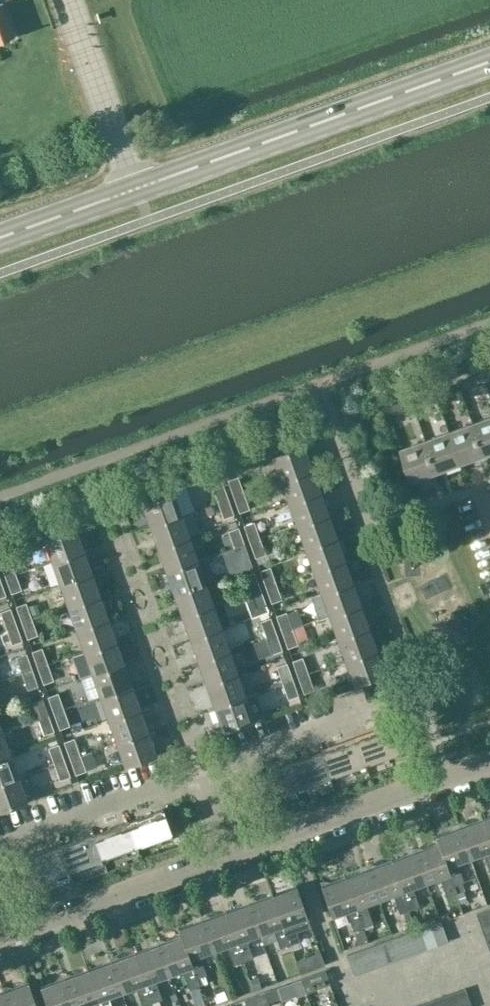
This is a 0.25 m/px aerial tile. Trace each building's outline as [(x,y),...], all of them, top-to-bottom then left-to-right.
[(15,38),(2,3),(0,3),(0,42),(15,38)] [(481,372),(484,381),(489,378),(489,369),(481,372)] [(469,386),(484,381),(481,372),(466,378),(469,386)] [(449,384),(434,389),(437,397),(452,392),(449,384)] [(422,403),(437,397),(434,389),(419,394),(422,403)] [(401,401),(385,406),(388,415),(404,409),(401,401)] [(472,422),(484,455),(489,453),(489,416),(472,422)] [(460,463),(484,455),(472,422),(449,431),(460,463)] [(449,431),(425,439),(436,471),(460,463),(449,431)] [(412,480),(436,471),(425,439),(400,448),(412,480)] [(271,455),(279,478),(310,467),(302,444),(271,455)] [(279,478),(287,501),(318,490),(310,467),(279,478)] [(225,476),(231,492),(241,488),(235,472),(225,476)] [(210,481),(216,497),(225,493),(220,477),(210,481)] [(247,504),(241,488),(231,492),(237,508),(247,504)] [(141,501),(149,525),(180,514),(172,490),(141,501)] [(318,490),(287,501),(295,524),(327,512),(318,490)] [(231,510),(225,493),(216,497),(221,513),(231,510)] [(295,524),(303,546),(335,535),(327,512),(295,524)] [(180,514),(149,525),(157,547),(188,536),(180,514)] [(242,521),(247,538),(257,534),(252,518),(242,521)] [(226,527),(232,543),(242,539),(236,523),(226,527)] [(43,537),(51,560),(82,549),(74,526),(43,537)] [(263,550),(257,534),(247,538),(253,554),(263,550)] [(303,546),(312,569),(343,558),(335,535),(303,546)] [(157,547),(165,570),(196,559),(188,536),(157,547)] [(248,555),(242,539),(232,543),(238,559),(248,555)] [(51,560),(59,583),(90,572),(82,549),(51,560)] [(4,574),(14,570),(8,554),(0,557),(0,562),(4,574)] [(343,558),(312,569),(320,591),(351,580),(343,558)] [(165,570),(173,592),(204,581),(196,559),(165,570)] [(258,567),(264,583),(274,580),(268,564),(258,567)] [(242,572),(248,589),(258,585),(252,569),(242,572)] [(20,587),(14,570),(4,574),(10,590),(20,587)] [(90,572),(59,583),(68,606),(99,595),(90,572)] [(280,596),(274,580),(264,583),(270,599),(280,596)] [(320,591),(328,614),(359,603),(351,580),(320,591)] [(204,581),(173,592),(181,615),(212,604),(204,581)] [(264,601),(258,585),(248,589),(254,605),(264,601)] [(107,617),(99,595),(68,606),(76,628),(107,617)] [(15,604),(21,620),(31,616),(25,600),(15,604)] [(359,603),(328,614),(336,637),(367,625),(359,603)] [(181,615),(189,638),(220,627),(212,604),(181,615)] [(5,625),(15,622),(9,606),(0,609),(0,611),(5,625)] [(274,613),(280,629),(290,626),(284,609),(274,613)] [(259,618),(265,634),(275,631),(269,615),(259,618)] [(36,632),(31,616),(21,620),(26,636),(36,632)] [(107,617),(76,628),(84,651),(115,640),(107,617)] [(21,638),(15,622),(5,625),(11,642),(21,638)] [(375,648),(367,625),(336,637),(344,659),(375,648)] [(296,642),(290,626),(280,629),(286,645),(296,642)] [(220,627),(189,638),(197,660),(228,649),(220,627)] [(280,647),(275,631),(265,634),(270,651),(280,647)] [(84,651),(92,673),(123,662),(115,640),(84,651)] [(31,650),(37,666),(47,662),(41,646),(31,650)] [(383,671),(375,648),(344,659),(352,682),(383,671)] [(236,672),(228,649),(197,660),(205,683),(236,672)] [(16,655),(21,671),(31,668),(26,652),(16,655)] [(291,659),(297,675),(307,671),(301,655),(291,659)] [(275,664),(281,680),(291,677),(285,661),(275,664)] [(53,678),(47,662),(37,666),(43,682),(53,678)] [(123,662),(92,673),(100,696),(131,685),(123,662)] [(37,684),(31,668),(21,671),(27,687),(37,684)] [(312,688),(307,671),(297,675),(302,691),(312,688)] [(236,672),(205,683),(213,706),(244,695),(236,672)] [(297,693),(291,677),(281,680),(287,696),(297,693)] [(139,708),(131,685),(100,696),(108,719),(139,708)] [(48,695),(53,711),(63,708),(58,692),(48,695)] [(253,718),(244,695),(213,706),(222,729),(253,718)] [(32,701),(38,717),(48,713),(42,697),(32,701)] [(69,724),(63,708),(53,711),(59,728),(69,724)] [(139,708),(108,719),(116,741),(147,730),(139,708)] [(53,730),(48,713),(38,717),(43,733),(53,730)] [(390,727),(355,739),(363,762),(398,750),(390,727)] [(155,753),(147,730),(116,741),(124,764),(155,753)] [(10,754),(2,731),(0,732),(0,757),(10,754)] [(64,741),(70,757),(80,754),(74,738),(64,741)] [(329,775),(363,762),(355,739),(320,751),(329,775)] [(48,747),(54,763),(64,759),(58,743),(48,747)] [(295,787),(329,775),(320,751),(286,764),(295,787)] [(18,776),(10,754),(0,757),(0,782),(18,776)] [(85,770),(80,754),(70,757),(76,773),(85,770)] [(70,775),(64,759),(54,763),(60,779),(70,775)] [(260,799),(295,787),(286,764),(251,776),(260,799)] [(18,776),(0,782),(0,809),(26,800),(18,776)] [(162,809),(127,821),(136,845),(171,832),(162,809)] [(489,843),(489,816),(481,819),(489,843)] [(458,827),(470,858),(483,853),(489,871),(489,843),(481,819),(458,827)] [(127,821),(93,834),(102,857),(136,845),(127,821)] [(456,863),(470,858),(458,827),(435,835),(437,842),(439,842),(454,884),(462,881),(456,863)] [(68,870),(102,857),(93,834),(59,846),(68,870)] [(456,891),(454,884),(439,842),(437,842),(414,851),(426,883),(440,878),(446,895),(456,891)] [(33,883),(68,870),(59,846),(24,859),(33,883)] [(391,859),(409,909),(418,905),(412,888),(426,883),(414,851),(391,859)] [(391,859),(368,867),(379,899),(393,894),(400,912),(409,909),(391,859)] [(368,867),(344,876),(362,925),(372,922),(365,904),(379,899),(368,867)] [(352,929),(362,925),(344,876),(320,884),(331,917),(346,911),(352,929)] [(296,885),(271,894),(289,944),(300,940),(296,931),(311,926),(296,885)] [(464,889),(457,892),(460,901),(467,899),(464,889)] [(271,894),(248,902),(259,934),(273,930),(279,947),(289,944),(271,894)] [(248,902),(224,911),(242,961),(252,957),(246,939),(259,934),(248,902)] [(480,926),(489,922),(489,909),(476,914),(480,926)] [(224,911),(201,919),(212,951),(226,946),(232,964),(242,961),(224,911)] [(177,928),(180,935),(182,935),(197,978),(206,974),(199,956),(212,951),(201,919),(177,928)] [(441,920),(430,924),(438,945),(448,941),(441,920)] [(480,926),(484,937),(489,935),(489,922),(480,926)] [(427,949),(438,945),(430,924),(420,928),(427,949)] [(362,925),(352,929),(358,944),(367,940),(362,925)] [(420,928),(409,931),(417,953),(427,949),(420,928)] [(407,956),(417,953),(409,931),(399,935),(407,956)] [(199,985),(197,978),(182,935),(180,935),(157,943),(169,976),(182,971),(189,989),(199,985)] [(399,935),(388,939),(396,960),(407,956),(399,935)] [(388,939),(378,943),(386,964),(396,960),(388,939)] [(134,952),(152,1002),(162,999),(155,980),(169,976),(157,943),(134,952)] [(378,943),(368,946),(375,968),(386,964),(378,943)] [(365,971),(375,968),(368,946),(357,950),(365,971)] [(354,975),(365,971),(357,950),(347,954),(354,975)] [(142,1005),(152,1002),(134,952),(110,960),(122,993),(135,988),(142,1005)] [(319,952),(295,961),(300,973),(324,964),(319,952)] [(101,1005),(111,1005),(108,998),(122,993),(110,960),(87,969),(101,1005)] [(87,969),(64,977),(74,1005),(85,1005),(89,1005),(90,1005),(101,1005),(87,969)] [(325,970),(301,978),(306,993),(316,989),(315,988),(330,983),(325,970)] [(256,975),(250,977),(254,990),(261,987),(256,975)] [(64,977),(41,985),(48,1005),(74,1005),(64,977)] [(296,996),(306,993),(301,978),(291,982),(296,996)] [(9,1005),(37,1005),(28,981),(3,990),(9,1005)] [(222,987),(214,990),(217,999),(226,996),(222,987)] [(455,991),(460,1005),(472,1005),(465,987),(455,991)] [(0,991),(0,1005),(9,1005),(3,990),(0,991)] [(445,995),(449,1005),(460,1005),(455,991),(445,995)] [(254,996),(258,1005),(269,1005),(264,992),(254,996)] [(434,998),(437,1005),(449,1005),(445,995),(434,998)] [(202,996),(193,999),(196,1005),(202,1005),(205,1005),(202,996)] [(254,996),(244,1000),(246,1005),(258,1005),(254,996)]
